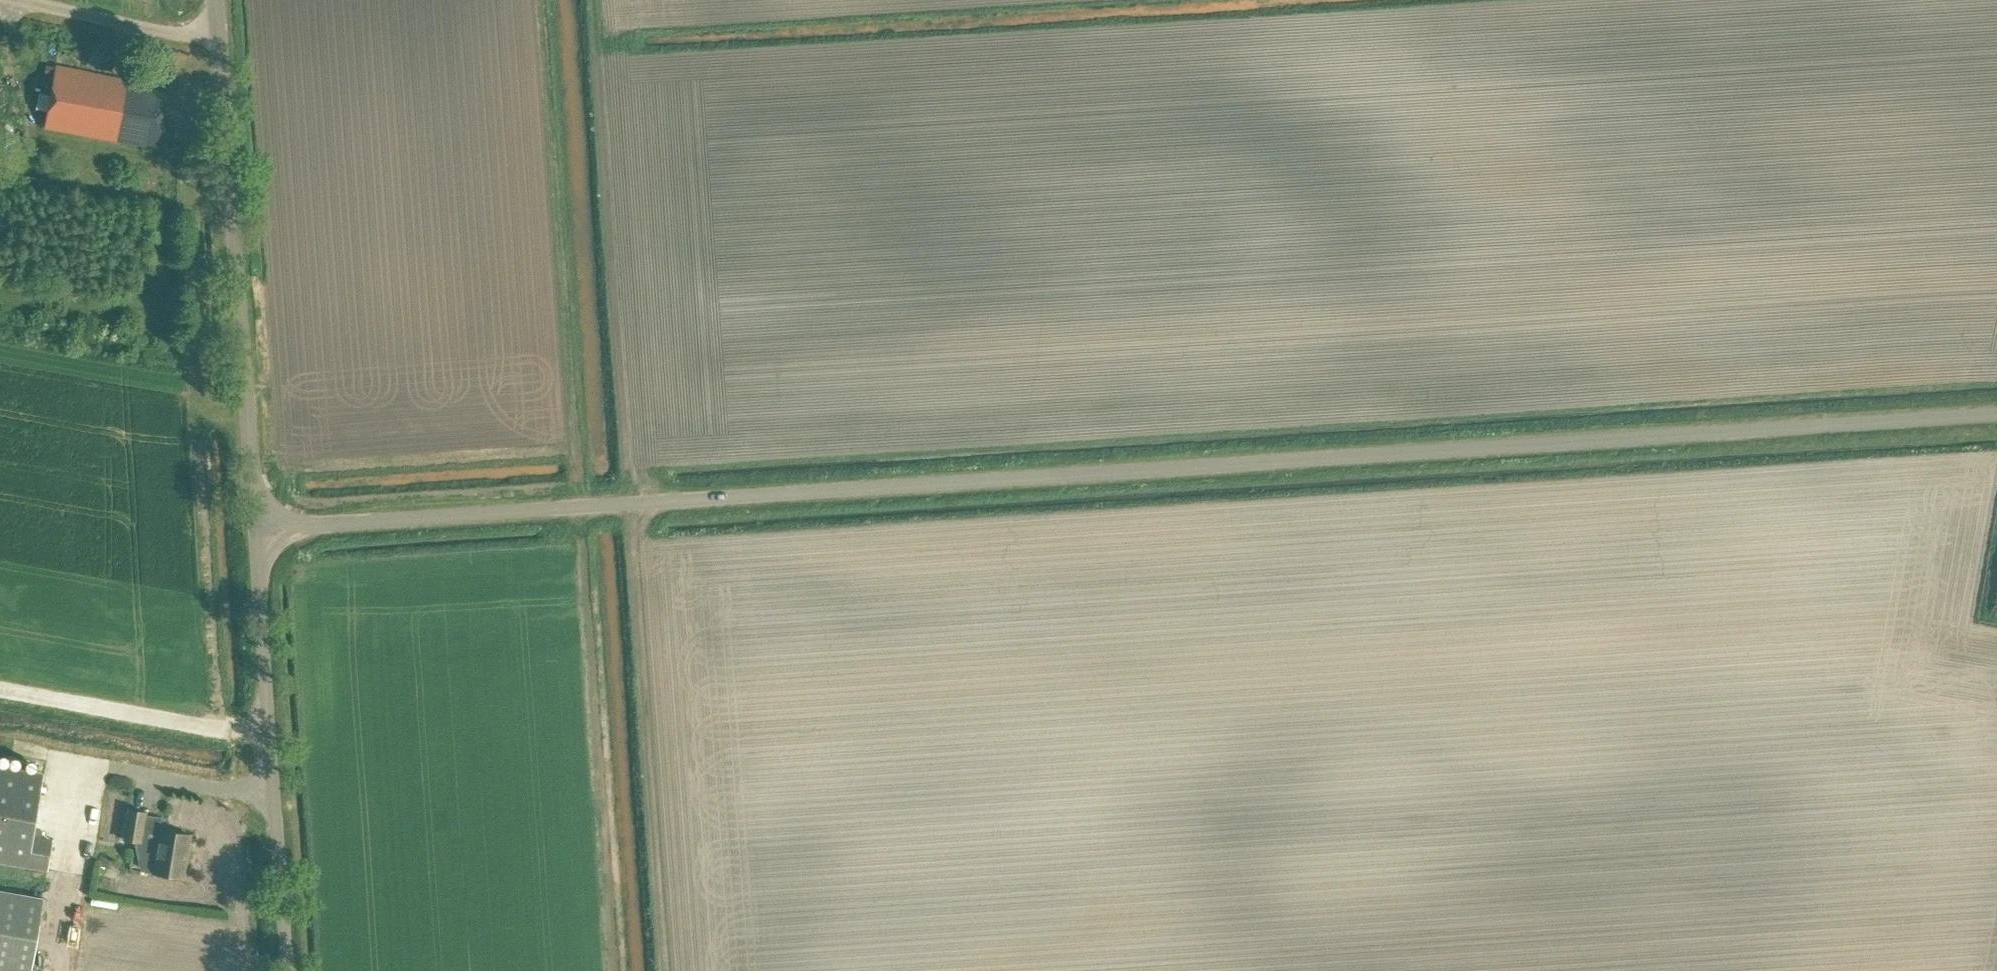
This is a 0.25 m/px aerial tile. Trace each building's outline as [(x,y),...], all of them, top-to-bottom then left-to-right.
[(157,149),(167,93),(142,88),(142,85),(128,83),(128,81),(56,66),(44,128),(157,149)] [(0,763),(0,863),(47,871),(53,836),(40,834),(41,827),(33,826),(43,771),(0,763)] [(128,811),(123,840),(138,843),(137,849),(155,857),(152,874),(183,879),(190,836),(159,831),(161,818),(145,816),(146,813),(128,811)] [(0,889),(0,970),(30,970),(43,896),(0,889)]
